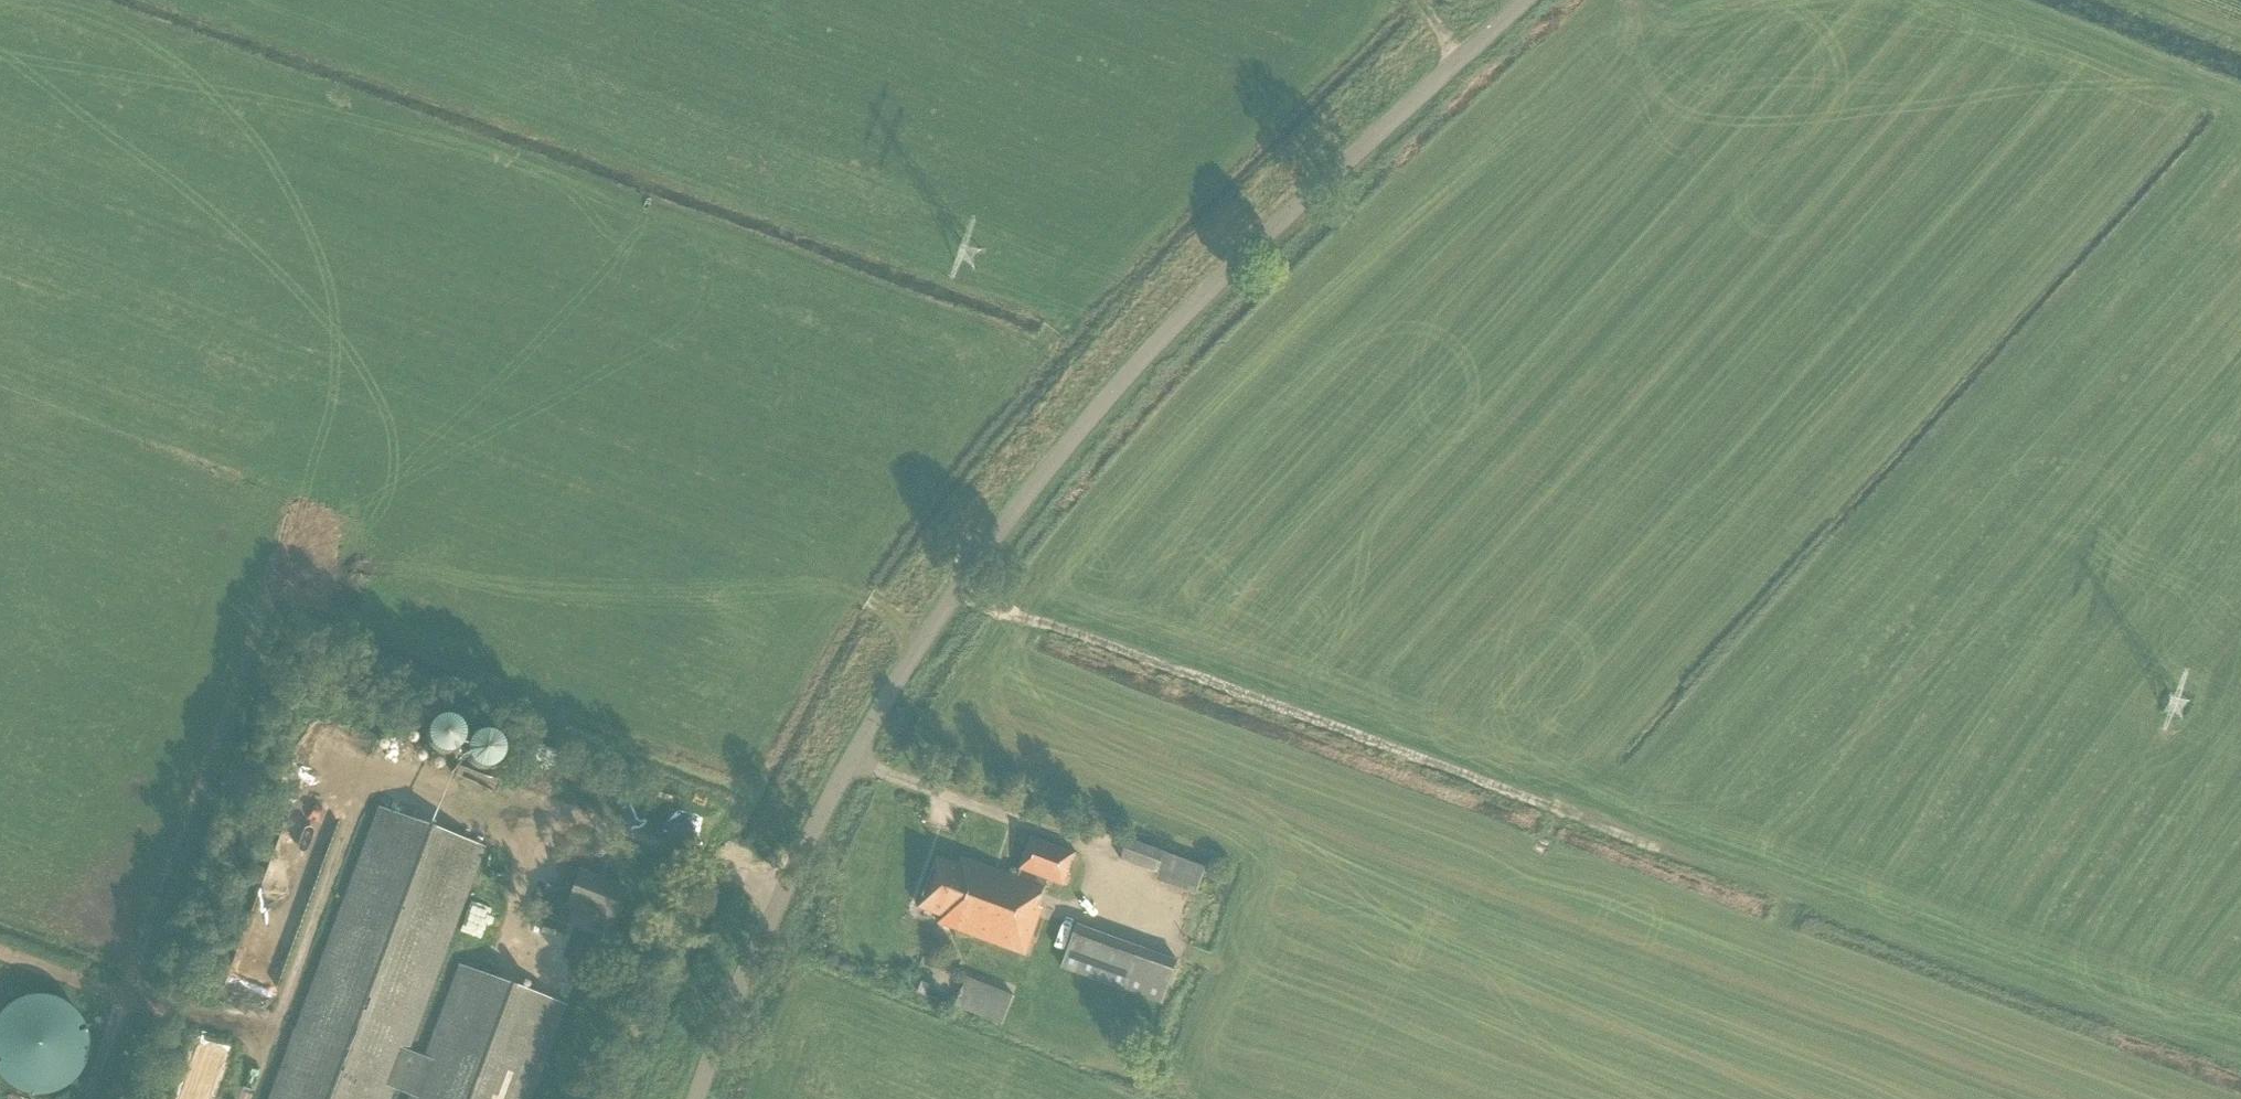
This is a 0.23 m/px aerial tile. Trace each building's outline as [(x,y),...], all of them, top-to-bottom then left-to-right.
[(422,718),(447,695),(428,674),(403,697),(422,718)] [(566,1005),(459,965),(425,1057),(408,1051),(485,848),(378,808),(269,1098),(390,1098),(394,1088),(410,1095),(409,1098),(531,1098),(566,1005)] [(963,858),(960,866),(938,858),(919,909),(942,917),(939,924),(1026,956),(1043,909),(1039,907),(1049,880),(1064,886),(1075,854),(1032,838),(1020,870),(1021,870),(1018,879),(963,858)] [(1122,862),(1160,876),(1171,880),(1168,886),(1194,895),(1196,891),(1197,892),(1206,867),(1129,840),(1121,862),(1122,862)] [(571,894),(546,885),(535,914),(567,926),(574,907),(612,922),(625,889),(579,872),(571,894)] [(1159,994),(1172,958),(1068,921),(1055,958),(1114,979),(1115,979),(1159,994)] [(1002,1025),(1014,996),(967,977),(956,1007),(1002,1025)] [(931,985),(922,981),(917,992),(926,996),(931,985)] [(89,1045),(88,1040),(87,1034),(86,1028),(83,1023),(80,1017),(75,1012),(70,1007),(65,1003),(58,999),(52,997),(45,996),(38,995),(32,996),(26,997),(20,999),(15,1001),(10,1004),(6,1007),(2,1012),(0,1014),(0,1077),(2,1079),(6,1083),(10,1087),(15,1090),(20,1092),(26,1094),(32,1095),(38,1095),(45,1095),(52,1094),(58,1091),(65,1088),(70,1084),(75,1079),(80,1074),(83,1068),(86,1062),(87,1057),(88,1051),(89,1045)] [(201,1095),(185,1090),(183,1098),(200,1098),(201,1095)]
